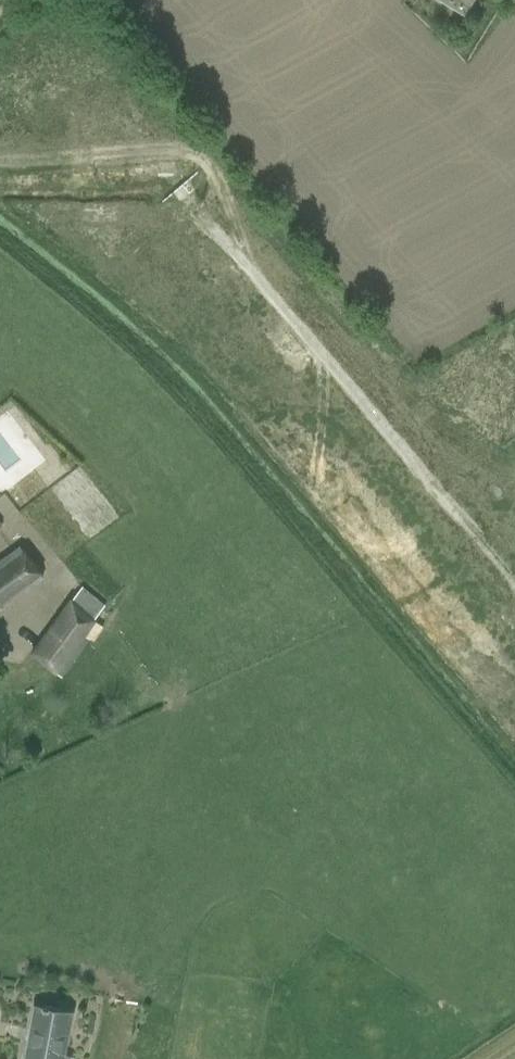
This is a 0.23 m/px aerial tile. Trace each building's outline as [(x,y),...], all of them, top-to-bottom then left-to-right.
[(463,14),(472,0),(439,0),(463,14)] [(0,560),(0,608),(42,577),(20,546),(0,560)] [(70,599),(58,615),(83,634),(95,617),(94,616),(104,603),(82,585),(71,599),(70,599)] [(25,1058),(64,1058),(64,1055),(72,1013),(57,1010),(56,1010),(34,1006),(25,1058)]
